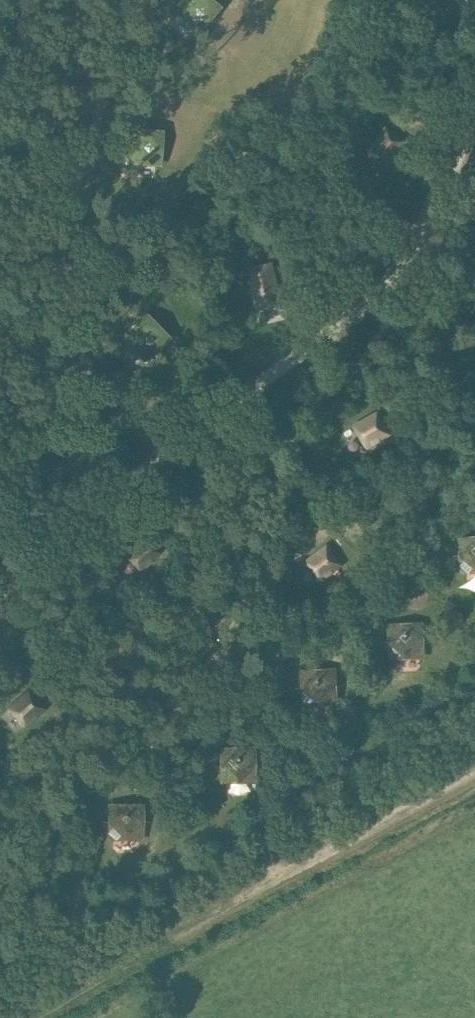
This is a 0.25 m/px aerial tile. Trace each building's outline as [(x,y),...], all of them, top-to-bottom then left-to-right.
[(176,11),(201,32),(223,6),(215,0),(185,0),(176,11)] [(409,140),(385,124),(370,149),(394,164),(409,140)] [(130,129),(127,162),(160,164),(162,131),(130,129)] [(283,304),(273,261),(245,267),(255,310),(283,304)] [(169,338),(146,314),(122,337),(145,361),(169,338)] [(392,434),(378,411),(354,425),(368,448),(392,434)] [(161,553),(141,533),(122,553),(142,573),(161,553)] [(458,536),(461,573),(474,572),(474,535),(458,536)] [(344,564),(328,542),(305,559),(321,581),(344,564)] [(426,657),(425,621),(388,622),(389,659),(426,657)] [(339,704),(337,666),(300,668),(302,706),(339,704)] [(45,709),(28,689),(7,708),(24,728),(45,709)] [(257,783),(256,745),(220,746),(220,783),(257,783)] [(145,803),(108,803),(107,840),(145,840),(145,803)]
